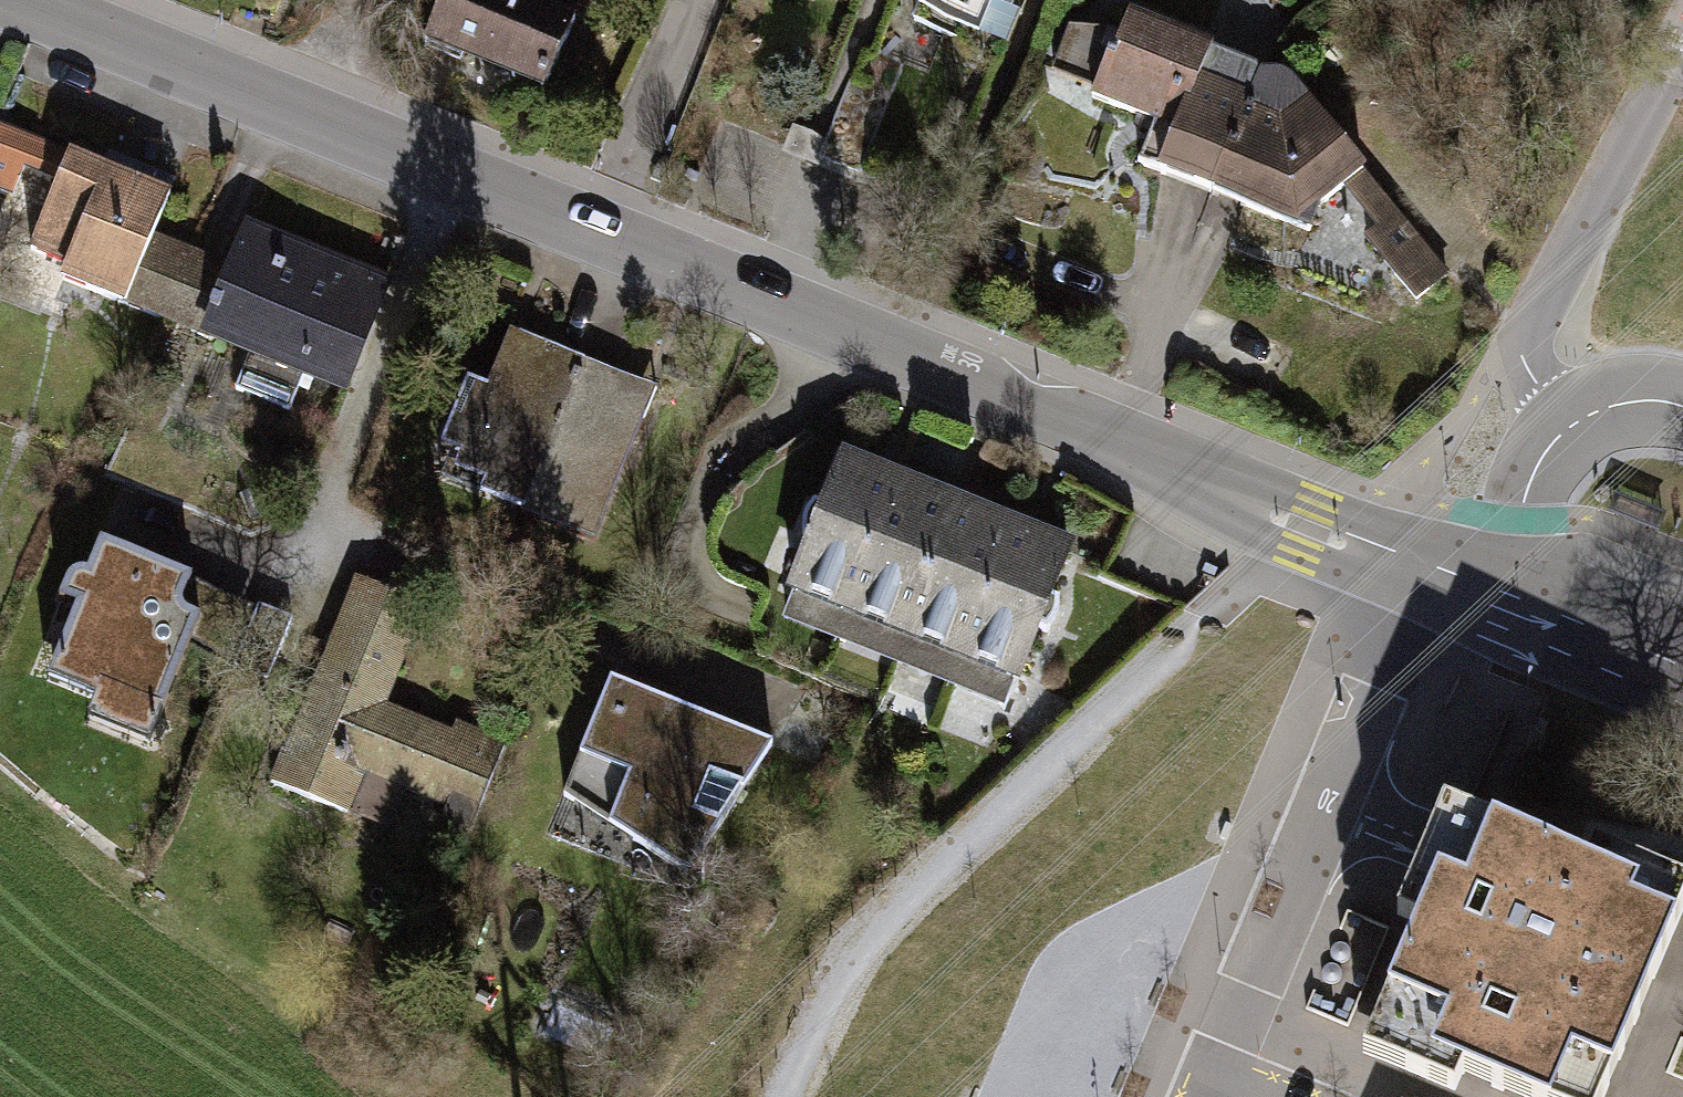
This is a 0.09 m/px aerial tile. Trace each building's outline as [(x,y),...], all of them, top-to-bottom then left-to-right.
[(508,0),(442,0),(429,36),(547,84),(571,30),(545,18),(549,9),(554,0),(523,0),(521,6),(508,0)] [(959,0),(923,0),(914,21),(957,39),(961,26),(979,33),(991,0),(975,0),(972,5),(959,0)] [(545,18),(571,30),(574,21),(549,9),(545,18)] [(1213,194),(1245,114),(1194,93),(1210,53),(1211,49),(1129,16),(1120,39),(1101,31),(1071,29),(1054,73),(1096,88),(1092,97),(1142,117),(1139,125),(1151,134),(1139,164),(1213,194)] [(547,84),(429,36),(425,45),(543,92),(547,84)] [(1258,82),(1261,80),(1254,71),(1210,53),(1194,93),(1245,114),(1258,82)] [(1245,114),(1213,194),(1309,232),(1319,207),(1343,187),(1362,172),(1287,81),(1280,78),(1273,78),(1265,78),(1261,80),(1258,82),(1245,114)] [(35,141),(0,126),(0,187),(13,192),(35,141)] [(152,235),(168,197),(70,157),(32,249),(67,263),(61,277),(164,319),(192,252),(152,235)] [(1343,187),(1379,230),(1398,214),(1362,172),(1343,187)] [(1379,230),(1367,239),(1416,300),(1447,275),(1398,214),(1379,230)] [(14,220),(0,215),(0,254),(14,220)] [(314,369),(347,382),(387,286),(330,263),(331,261),(288,243),(288,245),(248,229),(232,268),(192,252),(164,319),(208,337),(212,327),(254,344),(236,388),(290,410),(307,367),(314,370),(314,369)] [(523,511),(582,363),(584,358),(520,333),(497,392),(467,381),(441,448),(451,452),(490,468),(480,493),(523,511)] [(610,374),(582,363),(523,511),(521,515),(595,544),(607,512),(596,508),(613,464),(625,468),(643,422),(632,417),(645,386),(611,372),(610,374)] [(490,468),(451,452),(441,477),(480,493),(490,468)] [(899,486),(842,463),(824,510),(816,507),(809,513),(805,520),(803,529),(804,537),(812,540),(793,587),(799,589),(787,620),(838,640),(899,486)] [(956,508),(899,486),(838,640),(845,643),(857,612),(906,632),(956,508)] [(1011,531),(956,508),(906,632),(955,651),(943,681),(950,684),(1011,531)] [(1069,553),(1011,531),(950,684),(1002,704),(1014,674),(1020,677),(1038,630),(1046,634),(1053,627),(1058,620),(1059,611),(1058,602),(1050,599),(1069,553)] [(192,582),(100,545),(88,575),(76,576),(71,578),(67,582),(59,605),(76,611),(47,684),(94,703),(100,687),(163,712),(190,646),(199,622),(185,616),(182,612),(181,607),(182,602),(192,582)] [(358,579),(347,607),(413,633),(424,605),(358,579)] [(254,607),(192,582),(182,602),(181,607),(182,612),(185,616),(199,622),(190,646),(231,663),(254,607)] [(347,607),(275,783),(347,813),(365,773),(473,816),(503,741),(456,724),(453,734),(383,706),(413,633),(347,607)] [(610,680),(564,796),(688,875),(773,745),(610,680)] [(163,712),(100,687),(94,703),(87,720),(150,745),(163,712)] [(1437,881),(1464,818),(1443,809),(1428,843),(1417,872),(1437,881)] [(1464,818),(1437,881),(1417,872),(1397,919),(1418,928),(1379,1021),(1421,1038),(1406,1075),(1454,1096),(1463,1075),(1515,1096),(1604,1096),(1682,909),(1682,885),(1639,867),(1631,887),(1585,868),(1464,818)] [(1631,887),(1639,867),(1594,848),(1585,868),(1631,887)] [(1421,1038),(1379,1021),(1362,1057),(1406,1075),(1421,1038)]
